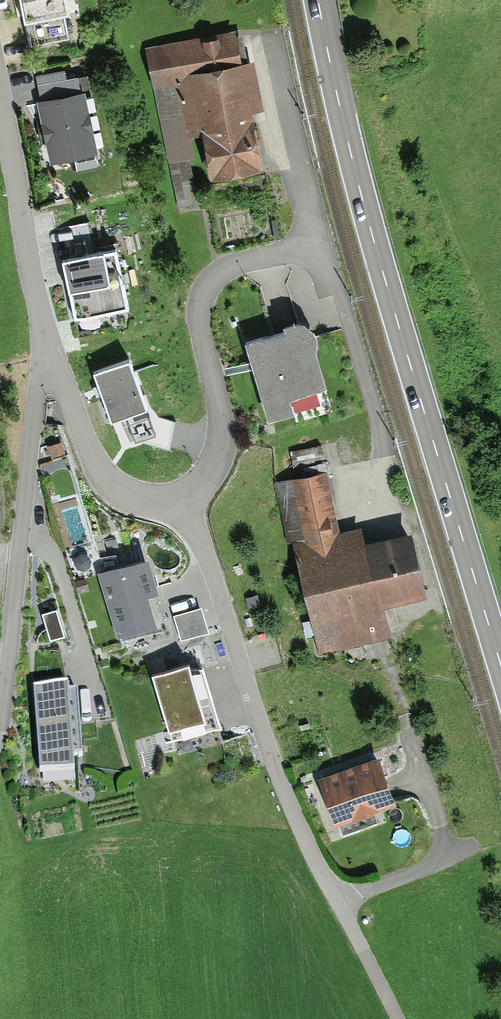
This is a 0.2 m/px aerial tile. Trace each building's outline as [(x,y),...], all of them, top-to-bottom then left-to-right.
[(27,46),(68,37),(63,16),(75,14),(72,0),(17,0),(27,46)] [(212,176),(255,168),(244,116),(261,112),(252,64),(240,67),(233,33),(149,49),(179,202),(196,198),(183,132),(203,128),(212,176)] [(63,75),(35,79),(48,161),(96,153),(85,82),(65,86),(63,75)] [(114,254),(60,265),(72,320),(126,309),(114,254)] [(291,319),(278,321),(281,330),(243,341),(267,424),(292,416),(295,425),(335,414),(317,350),(318,338),(312,325),(302,319),(291,319)] [(126,361),(89,375),(107,423),(144,409),(126,361)] [(277,485),(320,653),(388,635),(380,607),(424,596),(408,534),(362,545),(358,527),(335,533),(320,474),(277,485)] [(109,557),(93,562),(118,641),(161,627),(144,570),(115,578),(109,557)] [(204,609),(177,616),(183,642),(210,635),(204,609)] [(51,642),(66,640),(61,613),(46,616),(51,642)] [(186,666),(150,677),(168,741),(216,728),(211,713),(200,716),(186,666)] [(72,694),(30,695),(32,784),(74,783),(72,694)] [(376,761),(321,781),(336,822),(391,801),(376,761)]
